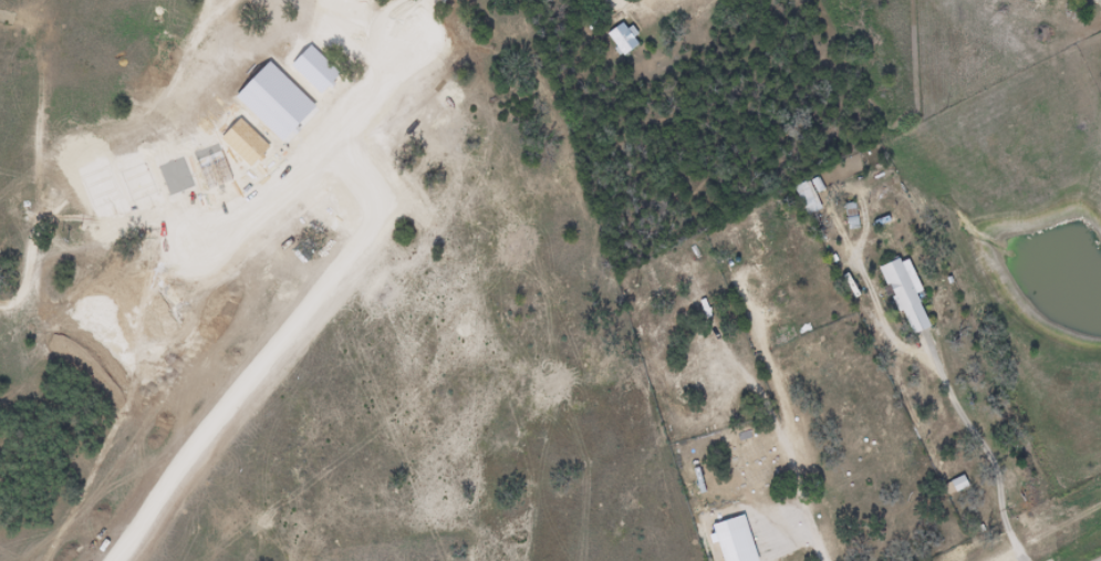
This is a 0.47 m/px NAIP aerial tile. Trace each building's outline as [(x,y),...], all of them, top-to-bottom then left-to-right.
[(604,36),(621,57),(636,45),(618,24),(604,36)] [(908,336),(926,328),(913,295),(918,293),(903,257),(879,267),(908,336)] [(965,487),(960,477),(948,482),(953,492),(965,487)]
